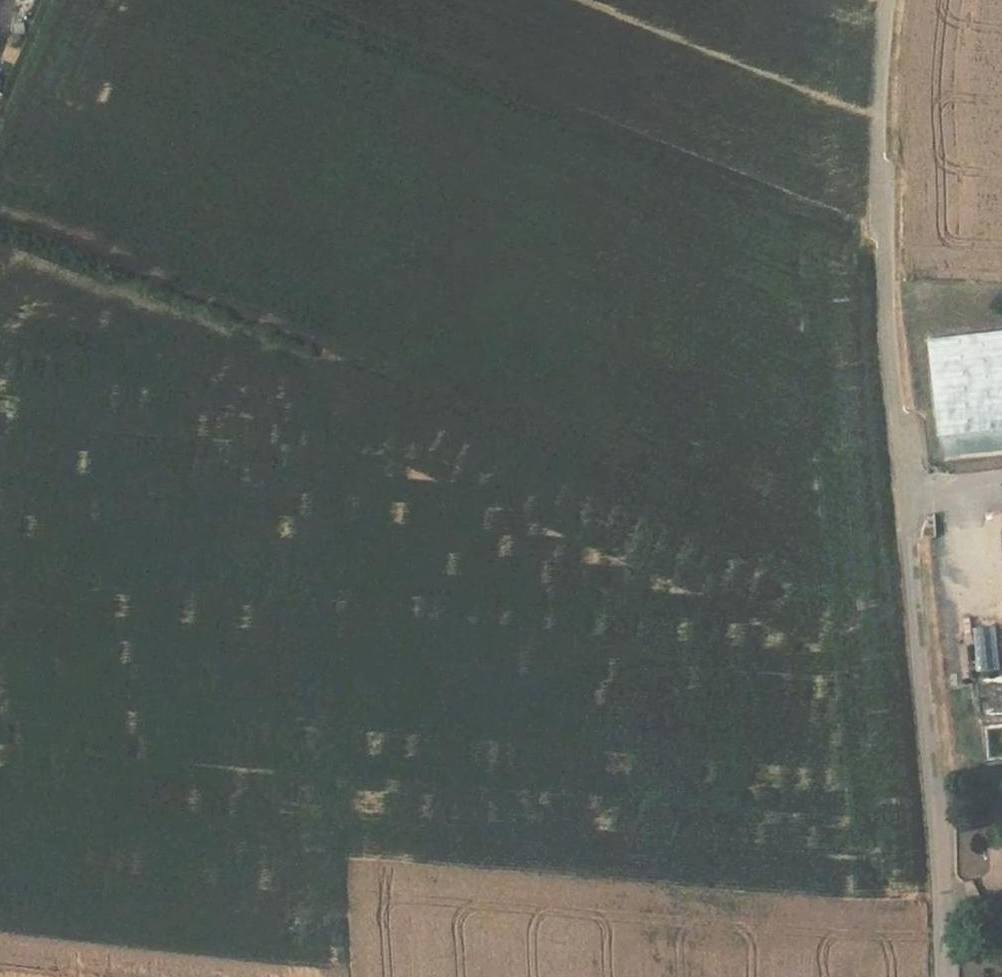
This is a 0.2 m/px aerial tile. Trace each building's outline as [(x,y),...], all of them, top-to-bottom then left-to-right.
[(926,339),(938,434),(1001,426),(1001,330),(926,339)]
